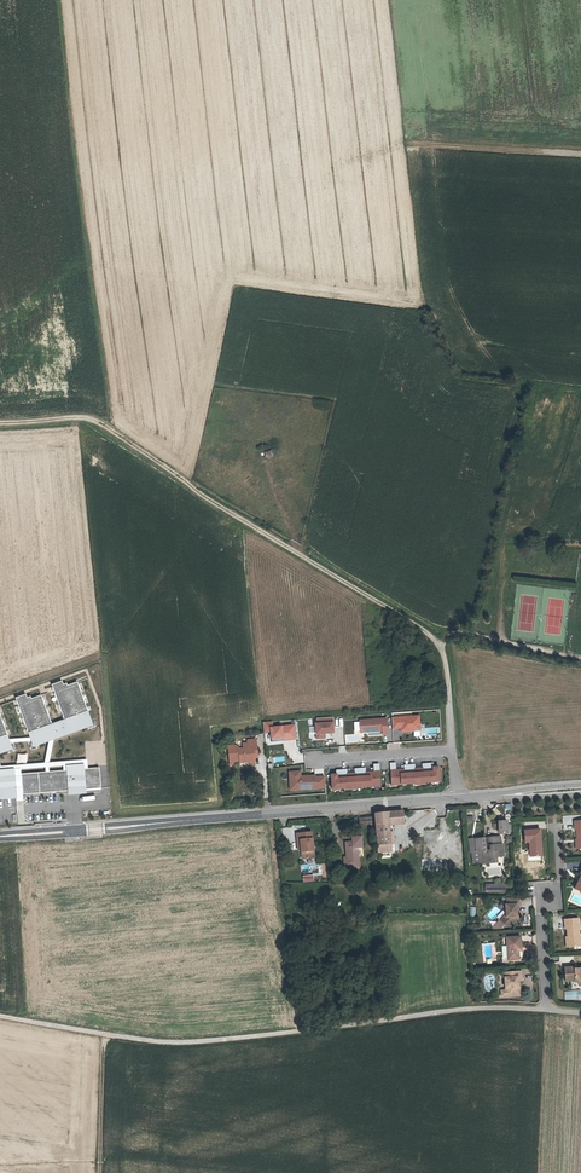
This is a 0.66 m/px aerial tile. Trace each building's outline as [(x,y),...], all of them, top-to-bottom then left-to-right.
[(266,458),(273,456),(271,450),(264,452),(266,458)] [(26,695),(15,699),(28,734),(29,734),(30,737),(32,741),(34,747),(45,743),(44,741),(52,738),(80,728),(81,730),(92,726),(87,713),(88,713),(77,683),(67,687),(64,688),(63,685),(62,682),(52,686),(64,721),(52,726),(41,696),(31,700),(28,701),(27,699),(26,695)] [(419,716),(392,718),(392,729),(401,728),(404,728),(404,732),(420,730),(419,716)] [(332,718),(316,719),(317,724),(315,724),(316,739),(325,738),(324,734),(333,733),(332,718)] [(10,749),(8,743),(6,739),(5,736),(6,736),(0,719),(0,753),(10,749)] [(387,719),(360,720),(361,733),(382,731),(383,735),(388,734),(387,719)] [(271,722),(262,723),(264,733),(270,732),(271,741),(279,741),(278,739),(282,738),(282,741),(292,740),(290,726),(272,728),(271,722)] [(251,764),(251,758),(251,753),(256,753),(256,741),(247,741),(247,744),(242,744),(242,749),(238,748),(235,745),(227,745),(228,763),(230,763),(233,760),(237,759),(240,762),(246,762),(248,764),(251,764)] [(26,763),(27,754),(17,753),(16,762),(26,763)] [(100,789),(99,769),(87,769),(87,768),(87,760),(47,763),(0,766),(0,796),(100,789)] [(396,763),(390,763),(392,785),(440,782),(439,767),(434,768),(433,763),(422,764),(423,769),(415,769),(415,765),(404,765),(404,770),(396,771),(396,763)] [(331,776),(332,790),(381,786),(379,764),(373,765),(374,772),(366,773),(366,768),(355,769),(355,774),(347,774),(347,770),(336,771),(337,775),(331,776)] [(295,772),(289,773),(290,791),(325,788),(324,777),(315,778),(315,776),(296,778),(295,772)] [(403,811),(382,813),(383,825),(388,824),(403,823),(403,811)] [(383,825),(382,813),(375,814),(378,853),(390,853),(388,824),(383,825)] [(361,816),(361,825),(372,824),(371,815),(361,816)] [(499,834),(512,833),(511,825),(507,825),(507,822),(499,822),(499,834)] [(438,841),(437,829),(423,830),(424,842),(438,841)] [(530,843),(531,851),(534,850),(535,857),(544,856),(541,831),(525,832),(526,844),(530,843)] [(297,834),(298,840),(301,839),(302,852),(303,858),(314,857),(312,832),(297,834)] [(359,840),(359,846),(365,846),(364,836),(356,837),(356,840),(359,840)] [(496,857),(500,857),(507,856),(506,844),(504,844),(503,837),(490,837),(491,846),(493,846),(493,850),(486,850),(483,850),(484,863),(497,862),(496,857)] [(483,850),(486,850),(486,839),(469,839),(469,852),(472,854),(472,865),(483,865),(483,850)] [(348,841),(349,856),(347,856),(348,866),(361,865),(359,846),(359,840),(356,840),(348,841)] [(443,871),(443,859),(421,859),(421,871),(443,871)] [(518,910),(520,911),(520,899),(518,899),(508,900),(503,900),(503,903),(508,903),(509,905),(507,906),(507,913),(508,917),(504,922),(509,927),(512,927),(519,920),(518,915),(518,910)] [(567,923),(567,932),(569,932),(570,950),(580,949),(580,935),(580,922),(567,923)] [(521,962),(520,954),(520,951),(523,950),(522,939),(507,940),(509,963),(521,962)] [(579,971),(578,973),(576,973),(576,970),(566,970),(567,985),(577,984),(580,987),(580,971),(579,971)] [(504,977),(504,981),(507,982),(507,993),(506,995),(507,1002),(521,1001),(521,997),(522,997),(521,993),(520,993),(520,990),(519,985),(523,984),(523,975),(504,977)]
